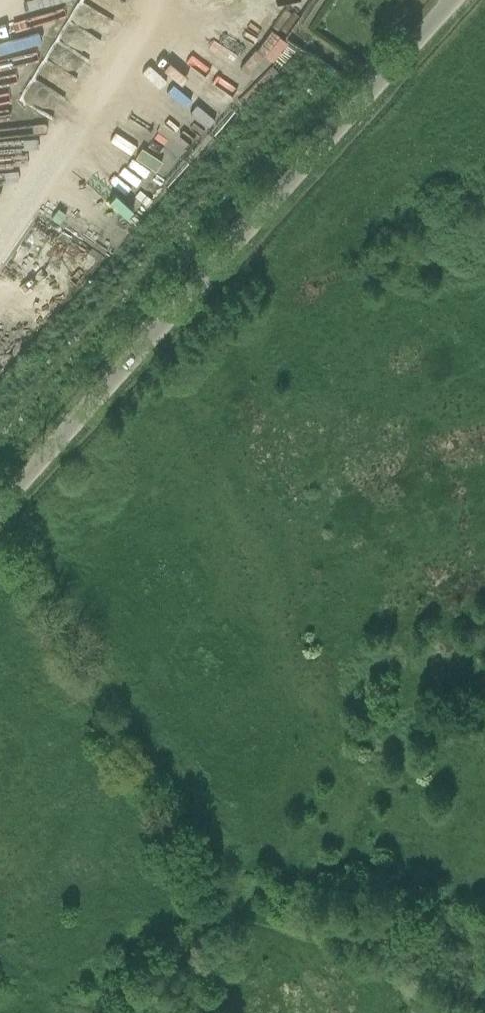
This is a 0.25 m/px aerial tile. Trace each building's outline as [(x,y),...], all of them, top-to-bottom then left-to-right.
[(119,231),(132,213),(123,206),(109,224),(119,231)]
